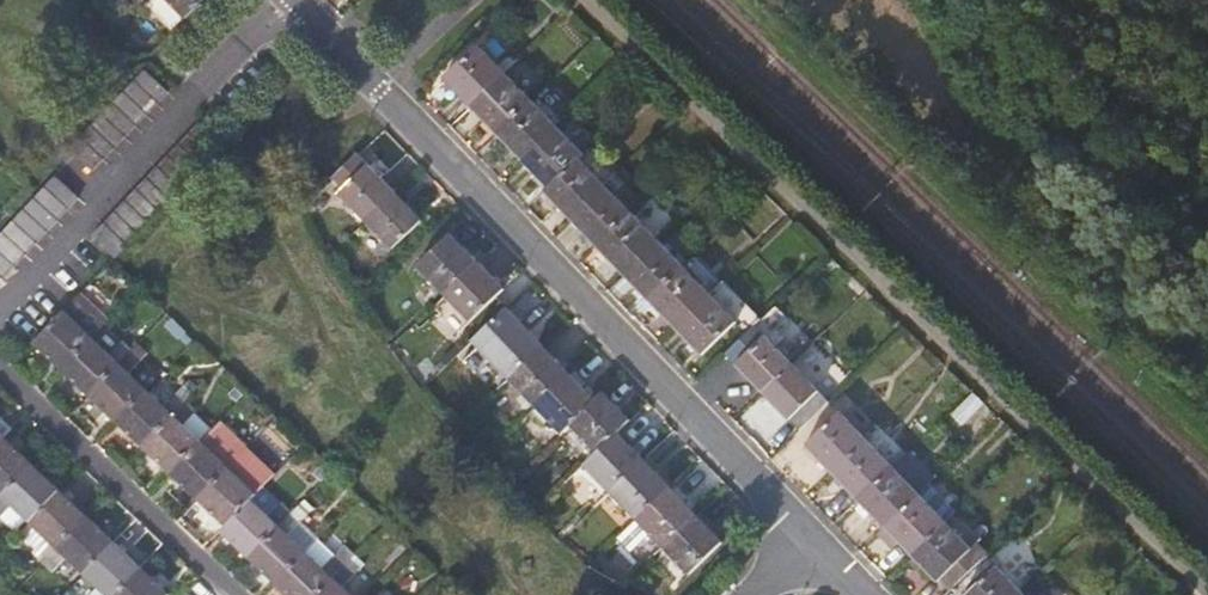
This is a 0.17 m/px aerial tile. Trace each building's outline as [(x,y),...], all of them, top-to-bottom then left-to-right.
[(135,1),(162,28),(190,0),(137,0),(135,1)] [(432,75),(459,102),(493,70),(467,42),(432,75)] [(135,64),(125,74),(148,96),(159,85),(135,64)] [(459,102),(486,130),(519,97),(493,70),(459,102)] [(137,108),(148,96),(125,74),(114,86),(137,108)] [(126,120),(137,108),(114,86),(103,97),(126,120)] [(115,131),(126,120),(103,97),(92,109),(115,131)] [(486,130),(512,157),(546,124),(519,97),(486,130)] [(103,143),(115,131),(92,109),(80,121),(103,143)] [(190,115),(179,126),(202,149),(214,138),(190,115)] [(92,154),(103,143),(80,121),(69,132),(92,154)] [(512,157),(539,185),(569,157),(573,152),(546,124),(512,157)] [(192,160),(202,149),(179,126),(169,137),(192,160)] [(82,166),(92,154),(69,132),(59,143),(82,166)] [(181,171),(192,160),(169,137),(158,148),(181,171)] [(158,148),(146,161),(169,184),(181,171),(158,148)] [(535,189),(561,216),(595,184),(587,176),(596,168),(577,149),(573,152),(569,157),(539,185),(535,189)] [(331,192),(358,220),(387,192),(360,164),(349,153),(325,177),(335,188),(331,192)] [(146,161),(134,173),(158,196),(169,184),(146,161)] [(587,176),(595,184),(603,176),(596,168),(587,176)] [(42,169),(32,180),(55,202),(65,191),(42,169)] [(146,207),(158,196),(134,173),(123,185),(146,207)] [(55,202),(32,180),(21,191),(44,213),(55,202)] [(561,216),(587,244),(622,211),(595,184),(561,216)] [(137,218),(146,207),(123,185),(113,195),(137,218)] [(44,213),(21,191),(10,203),(33,225),(44,213)] [(415,220),(387,192),(358,220),(386,249),(415,220)] [(125,230),(137,218),(113,195),(102,207),(125,230)] [(10,203),(0,213),(0,215),(23,236),(33,225),(10,203)] [(116,240),(125,230),(102,207),(92,217),(116,240)] [(587,244),(614,271),(648,238),(622,211),(587,244)] [(0,215),(0,236),(12,247),(23,236),(0,215)] [(106,250),(116,240),(92,217),(82,227),(106,250)] [(412,265),(439,292),(470,262),(444,235),(412,265)] [(12,247),(0,236),(0,259),(12,247)] [(614,271),(641,299),(674,265),(648,238),(614,271)] [(674,265),(701,292),(711,282),(684,255),(674,265)] [(498,290),(470,262),(439,292),(466,321),(498,290)] [(641,299),(666,325),(701,292),(674,265),(641,299)] [(711,282),(701,292),(666,325),(694,354),(728,321),(741,308),(714,279),(711,282)] [(77,298),(67,289),(25,334),(53,361),(84,328),(65,310),(77,298)] [(741,308),(728,321),(738,331),(751,319),(752,318),(741,308)] [(478,349),(504,377),(536,346),(509,319),(478,349)] [(717,352),(754,390),(788,358),(751,319),(738,331),(717,352)] [(102,346),(84,328),(53,361),(80,386),(123,342),(115,334),(102,346)] [(132,350),(123,342),(80,386),(107,412),(138,380),(120,363),(132,350)] [(504,377),(531,405),(562,374),(536,346),(504,377)] [(815,386),(788,358),(754,390),(782,418),(815,386)] [(531,405),(557,431),(565,424),(589,400),(562,374),(531,405)] [(134,438),(177,394),(185,385),(178,377),(169,386),(157,399),(138,380),(107,412),(134,438)] [(565,424),(596,456),(614,438),(629,424),(598,393),(589,400),(565,424)] [(187,404),(177,394),(134,438),(161,464),(192,432),(203,420),(186,405),(187,404)] [(798,442),(826,471),(859,439),(831,411),(798,442)] [(26,457),(0,432),(0,484),(26,457)] [(211,451),(192,432),(161,464),(189,491),(232,447),(223,439),(211,451)] [(637,462),(614,438),(596,456),(583,468),(574,476),(570,481),(590,501),(594,497),(597,500),(606,492),(637,462)] [(887,467),(859,439),(826,471),(854,499),(887,467)] [(241,455),(232,447),(189,491),(216,518),(240,492),(247,485),(230,468),(241,455)] [(927,479),(902,452),(887,467),(854,499),(879,526),(924,483),(927,479)] [(23,514),(53,483),(26,457),(0,484),(0,504),(6,498),(23,514)] [(641,459),(637,462),(606,492),(631,518),(663,488),(651,477),(655,473),(641,459)] [(11,527),(37,553),(80,508),(53,483),(23,514),(11,527)] [(924,483),(879,526),(873,532),(887,546),(893,540),(905,552),(946,513),(949,509),(924,483)] [(689,515),(663,488),(631,518),(610,539),(636,566),(657,545),(689,515)] [(260,511),(240,492),(216,518),(211,523),(239,550),(281,505),(273,498),(260,511)] [(290,515),(281,505),(239,550),(266,575),(295,544),(278,527),(290,515)] [(59,549),(77,566),(108,535),(80,508),(37,553),(47,562),(59,549)] [(946,513),(905,552),(932,580),(937,576),(947,587),(980,555),(969,544),(965,548),(957,540),(965,532),(946,513)] [(657,545),(684,573),(715,542),(689,515),(657,545)] [(973,541),(965,532),(957,540),(965,548),(969,544),(973,541)] [(135,561),(108,535),(77,566),(95,584),(85,594),(102,594),(135,561)] [(299,540),(295,544),(266,575),(287,594),(300,594),(335,558),(327,550),(318,558),(299,540)] [(335,558),(300,594),(347,594),(333,580),(345,567),(335,558)] [(163,588),(135,561),(102,594),(156,594),(163,588)] [(1017,593),(990,566),(959,594),(1015,594),(1017,593)]
